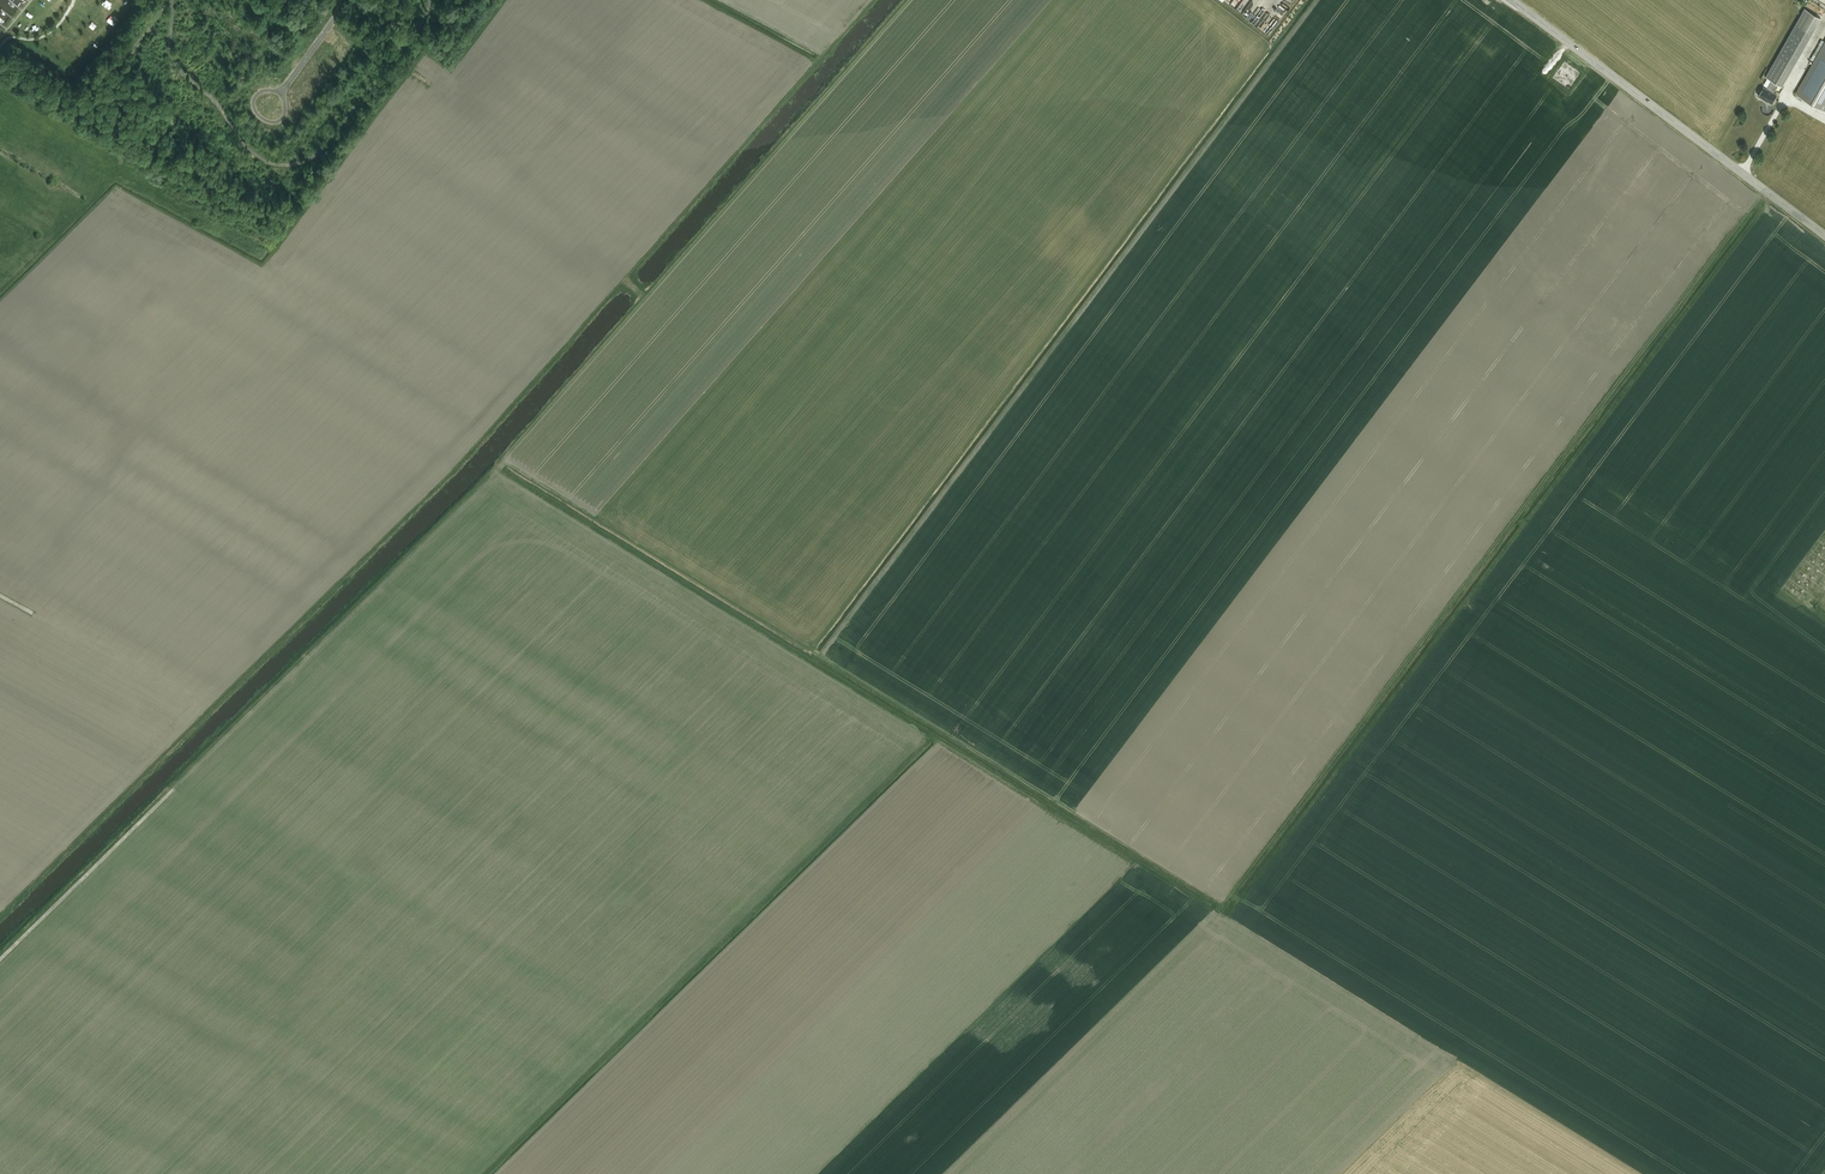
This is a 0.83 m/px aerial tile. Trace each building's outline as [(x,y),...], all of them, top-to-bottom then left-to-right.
[(1271,34),(1291,8),(1290,3),(1286,1),(1285,4),(1283,5),(1281,8),(1277,5),(1276,5),(1277,9),(1275,8),(1270,4),(1268,7),(1266,6),(1257,0),(1252,0),(1246,8),(1245,4),(1239,5),(1237,7),(1237,9),(1255,23),(1258,22),(1258,18),(1261,14),(1266,15),(1264,20),(1260,21),(1264,23),(1264,24),(1263,27),(1265,29),(1266,33),(1271,34)] [(46,1),(40,9),(46,13),(52,6),(46,1)] [(1820,17),(1805,8),(1766,76),(1771,80),(1767,88),(1764,86),(1758,95),(1772,103),(1777,94),(1774,92),(1779,84),(1782,85),(1820,17)] [(1796,94),(1824,110),(1824,43),(1796,94)]
